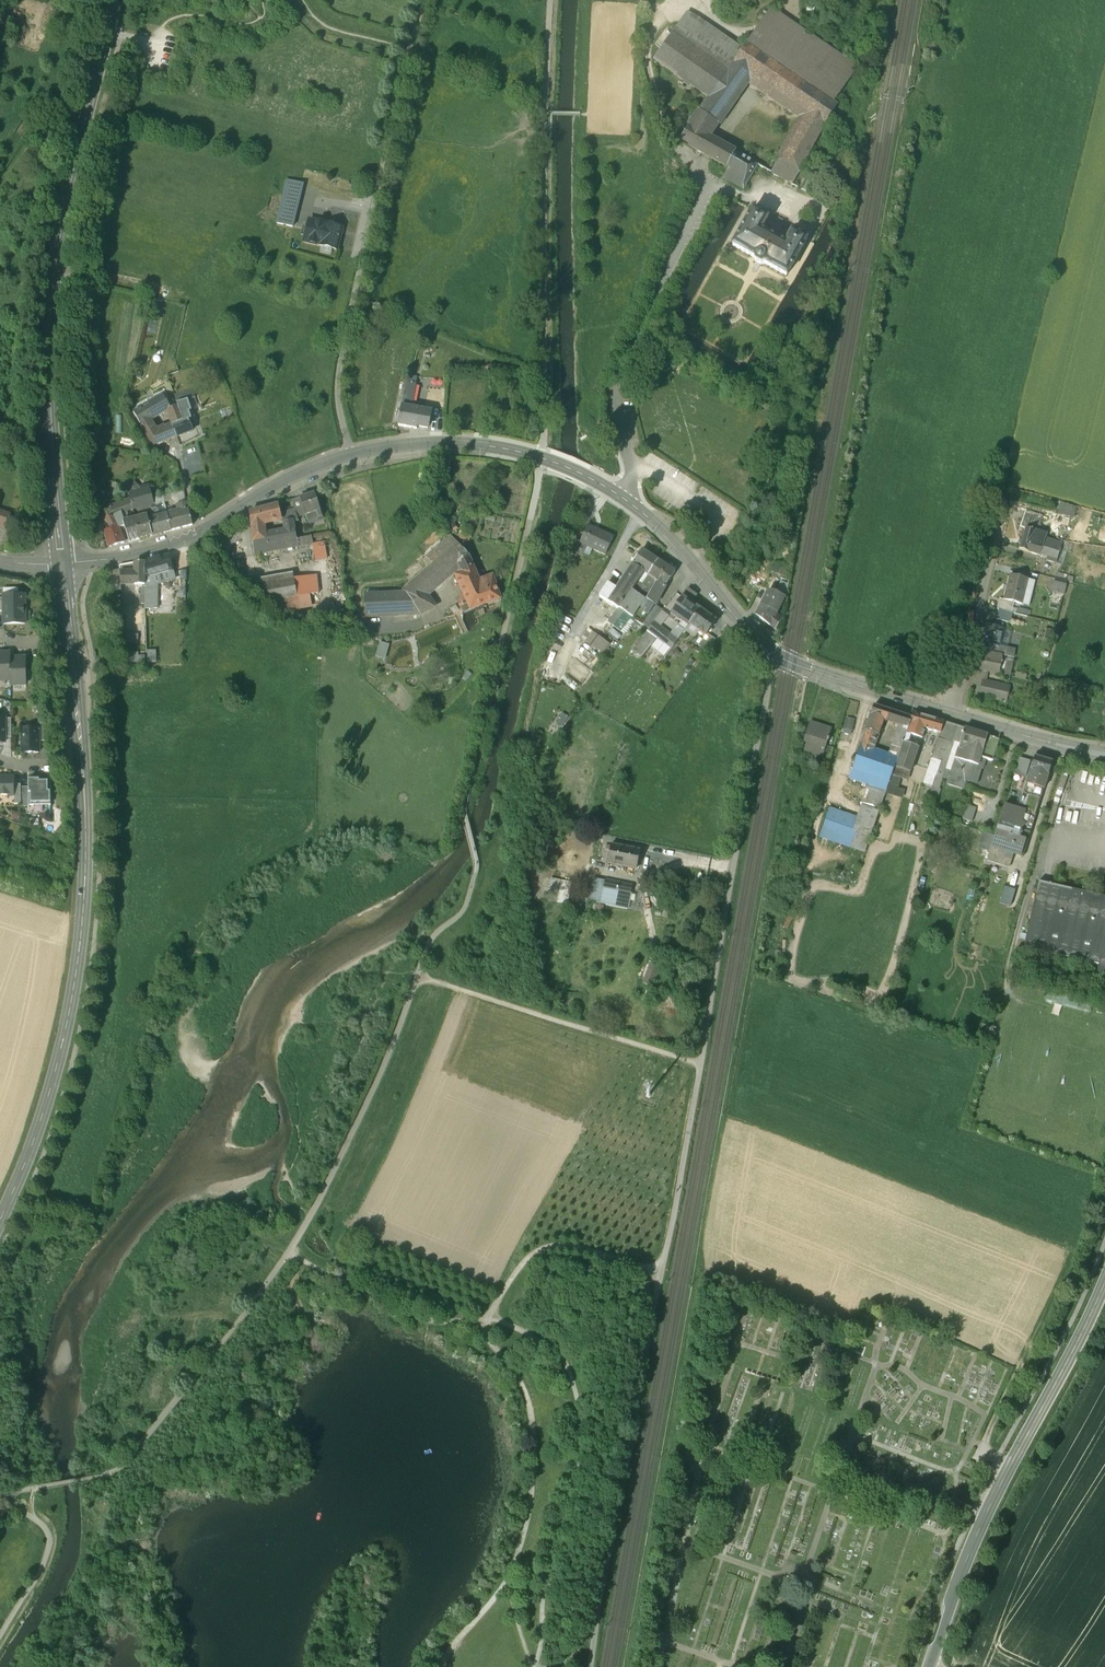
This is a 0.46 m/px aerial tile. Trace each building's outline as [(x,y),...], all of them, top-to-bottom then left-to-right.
[(686,13),(672,33),(727,71),(733,62),(741,51),(686,13)] [(857,68),(803,31),(798,38),(765,16),(746,44),(765,58),(771,61),(832,104),(857,68)] [(727,71),(672,33),(654,60),(708,98),(727,71)] [(765,58),(746,44),(741,51),(733,62),(750,74),(753,75),(765,58)] [(832,104),(771,61),(759,80),(807,113),(824,125),(836,107),(832,104)] [(708,98),(700,111),(717,123),(750,74),(733,62),(727,71),(708,98)] [(700,111),(679,140),(703,153),(712,139),(707,136),(717,123),(700,111)] [(807,113),(780,161),(786,165),(787,164),(799,171),(824,125),(807,113)] [(719,143),(712,139),(703,153),(711,157),(719,143)] [(735,152),(719,143),(711,157),(727,166),(735,152)] [(778,161),(755,148),(749,159),(757,164),(772,172),(778,161)] [(749,159),(735,152),(727,166),(730,168),(724,178),(743,189),(757,164),(749,159)] [(780,161),(779,160),(778,161),(772,172),(772,173),(791,185),(800,171),(799,171),(787,164),(786,165),(780,161)] [(814,181),(808,178),(802,190),(808,193),(814,181)] [(287,179),(276,223),(292,226),(302,183),(287,179)] [(768,217),(752,209),(732,245),(754,258),(755,263),(759,265),(765,264),(786,276),(807,240),(791,231),(784,243),(760,230),(768,217)] [(324,223),(309,219),(304,241),(319,245),(324,223)] [(342,227),(324,223),(319,245),(337,249),(342,227)] [(423,378),(408,374),(401,405),(411,406),(415,384),(422,385),(423,378)] [(171,386),(166,375),(162,377),(164,382),(162,383),(165,389),(171,386)] [(512,396),(512,388),(502,388),(502,396),(512,396)] [(163,394),(143,406),(150,419),(167,408),(167,407),(170,406),(163,394)] [(190,400),(177,405),(181,416),(186,415),(194,411),(190,400)] [(170,406),(167,407),(167,408),(173,423),(182,420),(181,416),(177,405),(170,406)] [(411,407),(402,405),(398,425),(417,429),(416,429),(420,409),(411,407)] [(143,406),(134,412),(141,425),(152,421),(150,419),(143,406)] [(431,411),(411,407),(420,409),(416,429),(417,429),(417,428),(417,426),(428,428),(431,411)] [(183,421),(172,426),(176,436),(190,430),(187,420),(183,421)] [(152,421),(141,425),(153,445),(176,436),(172,426),(158,431),(152,421)] [(138,492),(125,479),(119,485),(129,494),(138,492)] [(138,492),(129,494),(130,499),(132,508),(151,503),(152,498),(153,498),(150,488),(138,492)] [(184,490),(175,493),(179,511),(189,509),(184,490)] [(314,493),(300,498),(304,511),(305,515),(317,512),(320,511),(314,493)] [(153,498),(152,498),(151,503),(151,516),(152,518),(158,517),(160,516),(158,497),(153,498)] [(294,509),(296,513),(304,511),(300,498),(292,501),(294,509)] [(130,499),(121,500),(122,503),(123,511),(132,508),(130,499)] [(123,511),(122,503),(111,507),(113,516),(114,517),(123,511)] [(1074,507),(1060,503),(1057,513),(1071,517),(1074,507)] [(278,505),(250,512),(252,527),(262,524),(281,519),(280,514),(278,505)] [(179,511),(167,514),(171,531),(193,525),(189,509),(179,511)] [(294,509),(280,514),(281,519),(282,522),(283,522),(293,520),(294,522),(298,521),(296,513),(294,509)] [(1043,516),(1026,510),(1022,520),(1039,526),(1043,516)] [(123,522),(123,511),(114,517),(118,526),(123,522)] [(5,529),(9,516),(0,513),(0,527),(5,529)] [(152,518),(148,519),(152,535),(171,531),(167,514),(160,516),(158,517),(152,518)] [(113,516),(108,518),(112,528),(118,526),(114,517),(113,516)] [(147,516),(135,519),(140,539),(152,535),(148,519),(147,516)] [(135,519),(123,522),(129,541),(140,539),(135,519)] [(293,520),(283,522),(285,530),(288,549),(313,544),(312,536),(296,539),(294,522),(293,520)] [(1039,526),(1022,520),(1020,527),(1026,529),(1026,528),(1037,532),(1039,526)] [(262,524),(252,527),(253,536),(264,534),(262,524)] [(613,537),(587,525),(580,542),(579,543),(583,544),(605,555),(613,537)] [(112,528),(105,530),(110,547),(124,542),(118,526),(112,528)] [(460,533),(465,542),(475,537),(469,527),(460,533)] [(1037,532),(1026,528),(1026,529),(1019,549),(1040,555),(1045,539),(1047,535),(1037,532)] [(264,534),(253,536),(255,555),(288,549),(285,530),(264,534)] [(451,535),(426,556),(436,567),(446,558),(460,546),(451,535)] [(579,543),(580,542),(572,538),(567,549),(578,554),(583,544),(579,543)] [(1045,539),(1040,555),(1040,556),(1047,558),(1046,561),(1055,564),(1061,547),(1061,545),(1045,539)] [(313,544),(315,557),(326,554),(324,542),(313,544)] [(460,546),(446,558),(454,568),(458,564),(468,555),(460,546)] [(578,554),(567,549),(564,556),(575,561),(578,554)] [(658,561),(641,550),(626,573),(625,574),(637,582),(644,572),(648,576),(658,561)] [(468,555),(458,564),(454,568),(455,575),(466,599),(471,609),(501,599),(492,576),(480,581),(468,555)] [(168,556),(145,562),(144,578),(150,576),(172,571),(168,556)] [(436,567),(406,594),(419,614),(433,607),(424,594),(454,568),(446,558),(436,567)] [(655,583),(646,600),(654,606),(655,605),(665,586),(674,572),(658,561),(648,576),(656,580),(654,582),(655,583)] [(145,562),(135,563),(134,572),(134,584),(144,584),(144,578),(145,562)] [(790,568),(780,565),(776,573),(784,577),(788,578),(790,568)] [(774,572),(768,569),(764,578),(770,580),(774,572)] [(172,571),(150,576),(152,584),(153,585),(174,580),(172,571)] [(134,572),(119,572),(121,584),(134,584),(134,572)] [(776,573),(774,572),(770,580),(780,585),(784,577),(776,573)] [(261,579),(262,585),(294,579),(293,573),(261,579)] [(1067,576),(1057,573),(1055,579),(1065,582),(1067,576)] [(637,582),(625,574),(615,593),(605,586),(599,595),(618,609),(619,608),(632,590),(637,582)] [(317,575),(294,579),(297,597),(318,593),(317,575)] [(1027,580),(1009,575),(1003,600),(1013,602),(1021,604),(1027,580)] [(656,580),(648,576),(642,585),(649,590),(654,582),(656,580)] [(780,585),(777,593),(785,597),(787,585),(788,579),(788,578),(784,577),(780,585)] [(286,598),(297,597),(294,579),(262,585),(265,602),(276,600),(286,598)] [(1065,582),(1055,579),(1053,586),(1065,589),(1067,582),(1065,582)] [(1065,589),(1053,586),(1052,592),(1064,595),(1065,589)] [(688,589),(683,597),(690,602),(696,594),(688,589)] [(777,593),(769,589),(761,605),(777,613),(785,597),(777,593)] [(646,600),(632,590),(619,608),(642,624),(654,606),(646,600)] [(406,594),(364,596),(365,617),(399,615),(410,614),(419,614),(406,594)] [(25,624),(25,595),(3,595),(3,598),(4,612),(4,624),(25,624)] [(157,596),(152,596),(152,604),(146,604),(146,608),(156,608),(157,596)] [(683,597),(682,596),(670,613),(682,622),(688,626),(689,624),(700,609),(690,602),(683,597)] [(286,598),(276,600),(277,614),(288,616),(286,598)] [(466,599),(458,602),(463,613),(471,609),(466,599)] [(1003,600),(999,599),(996,610),(1011,613),(1013,602),(1003,600)] [(654,606),(642,624),(648,629),(654,622),(663,611),(655,605),(654,606)] [(777,613),(761,605),(756,615),(775,630),(782,619),(776,615),(777,613)] [(717,621),(700,609),(689,624),(696,630),(697,629),(703,634),(705,636),(706,636),(707,634),(717,621)] [(1011,615),(997,612),(995,620),(1009,623),(1011,615)] [(665,631),(654,622),(648,629),(647,631),(658,639),(664,631),(665,631)] [(677,626),(670,635),(678,641),(688,626),(682,622),(678,627),(677,626)] [(997,624),(996,627),(987,625),(983,643),(994,646),(998,647),(998,646),(1003,625),(997,624)] [(127,644),(139,645),(139,632),(128,631),(127,644)] [(670,635),(664,631),(658,639),(671,649),(678,641),(670,635)] [(603,640),(592,632),(585,642),(595,650),(596,648),(603,640)] [(645,633),(632,650),(642,658),(655,640),(645,633)] [(707,634),(706,636),(705,636),(698,645),(706,651),(715,639),(707,634)] [(603,640),(596,648),(604,654),(610,645),(603,640)] [(994,646),(983,643),(980,656),(983,657),(980,669),(999,673),(1003,656),(992,653),(994,646)] [(1015,649),(998,646),(998,647),(994,646),(992,653),(1003,656),(1014,658),(1015,649)] [(148,661),(157,661),(157,649),(148,649),(148,661)] [(130,661),(146,661),(146,650),(130,651),(130,661)] [(12,682),(12,661),(12,656),(0,656),(0,682),(12,682)] [(1013,661),(1007,659),(1003,678),(1009,680),(1013,661)] [(28,661),(12,661),(12,682),(12,685),(28,686),(28,661)] [(998,684),(983,681),(980,694),(995,698),(998,684)] [(1009,687),(998,684),(995,698),(1006,700),(1009,687)] [(886,721),(889,711),(873,706),(865,730),(878,734),(883,720),(886,721)] [(894,723),(897,714),(889,711),(886,721),(894,723)] [(908,728),(906,734),(910,735),(922,738),(925,728),(940,733),(943,722),(913,713),(908,728)] [(897,714),(894,723),(896,724),(908,728),(911,718),(897,714)] [(843,729),(850,731),(854,721),(846,719),(843,729)] [(940,733),(946,735),(950,724),(943,722),(940,733)] [(830,730),(809,723),(806,733),(809,734),(804,750),(821,756),(822,756),(825,746),(827,742),(829,739),(828,739),(830,730)] [(908,728),(896,724),(894,727),(898,728),(891,746),(900,749),(903,743),(906,734),(908,728)] [(958,727),(950,724),(946,735),(940,733),(932,759),(941,762),(936,776),(935,776),(932,787),(928,799),(934,800),(958,727)] [(965,728),(958,727),(954,740),(960,742),(965,728)] [(987,735),(965,728),(960,742),(952,768),(956,770),(955,775),(964,778),(966,773),(968,773),(974,775),(980,757),(987,735)] [(39,729),(22,729),(23,753),(39,753),(39,742),(39,729)] [(878,734),(865,730),(859,745),(872,750),(878,734)] [(1000,739),(987,735),(980,757),(993,761),(1000,739)] [(908,744),(903,743),(897,758),(894,768),(909,772),(918,747),(908,744)] [(872,750),(859,745),(851,770),(889,782),(894,768),(897,758),(872,750)] [(833,749),(825,746),(822,756),(821,756),(820,760),(829,763),(833,749)] [(1052,762),(1034,756),(1026,784),(1044,789),(1052,762)] [(1030,762),(1018,758),(1013,773),(1025,776),(1030,762)] [(932,759),(922,784),(932,787),(935,776),(936,776),(941,762),(932,759)] [(964,778),(955,775),(956,770),(952,768),(948,780),(964,785),(968,773),(966,773),(964,778)] [(889,782),(851,770),(848,779),(868,785),(861,806),(879,812),(889,782)] [(14,777),(0,778),(0,796),(14,796),(14,786),(14,777)] [(51,805),(50,779),(36,779),(36,782),(28,782),(28,787),(29,806),(51,805)] [(1044,789),(1026,784),(1018,809),(1036,815),(1044,789)] [(28,787),(21,787),(21,806),(21,807),(29,807),(29,806),(28,787)] [(968,799),(984,805),(988,795),(973,789),(968,799)] [(965,818),(977,820),(979,806),(966,804),(965,818)] [(1018,810),(1003,805),(991,847),(1013,854),(1023,857),(1036,815),(1018,809),(1018,810)] [(862,860),(879,812),(861,806),(857,817),(829,807),(817,840),(841,848),(839,853),(862,860)] [(639,850),(611,845),(607,863),(636,869),(639,850)] [(1013,854),(991,847),(987,860),(1009,867),(1013,854)] [(605,881),(593,879),(588,901),(600,904),(603,889),(605,881)] [(570,883),(550,880),(546,901),(566,905),(570,883)] [(632,885),(605,880),(605,881),(603,889),(630,895),(631,895),(632,885)] [(1038,882),(1024,947),(1098,964),(1096,974),(1104,977),(1104,897),(1038,882)] [(1012,906),(1017,889),(1006,885),(1000,902),(1012,906)] [(630,895),(603,889),(600,904),(628,909),(630,895)] [(654,958),(652,960),(643,984),(652,988),(654,958)]
